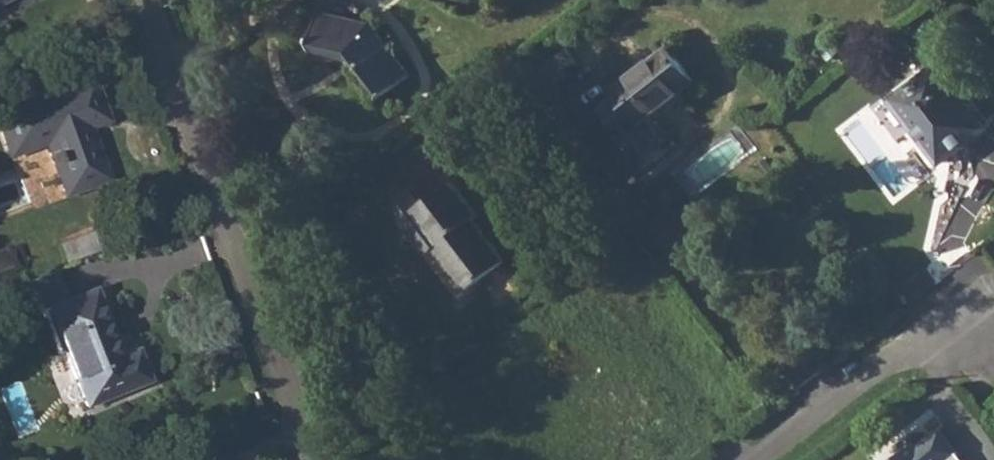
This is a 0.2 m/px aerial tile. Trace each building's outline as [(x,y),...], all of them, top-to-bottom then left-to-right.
[(321,11),(313,45),(350,55),(382,96),(410,75),(372,23),(321,11)] [(670,46),(614,87),(620,94),(601,107),(619,131),(617,133),(634,155),(654,139),(640,121),(696,80),(670,46)] [(938,63),(892,97),(916,130),(923,126),(929,136),(924,140),(940,162),(986,128),(938,63)] [(0,110),(0,133),(8,155),(45,142),(65,194),(108,178),(89,125),(106,119),(90,78),(0,110)] [(435,245),(467,286),(504,259),(472,218),(476,214),(452,181),(422,203),(410,187),(389,201),(427,252),(435,245)] [(69,261),(104,247),(96,229),(61,243),(69,261)] [(0,254),(0,275),(15,269),(7,251),(0,254)] [(91,290),(45,308),(85,406),(147,381),(134,350),(119,357),(91,290)] [(956,450),(940,428),(909,450),(906,447),(893,457),(894,459),(942,459),(956,450)]
